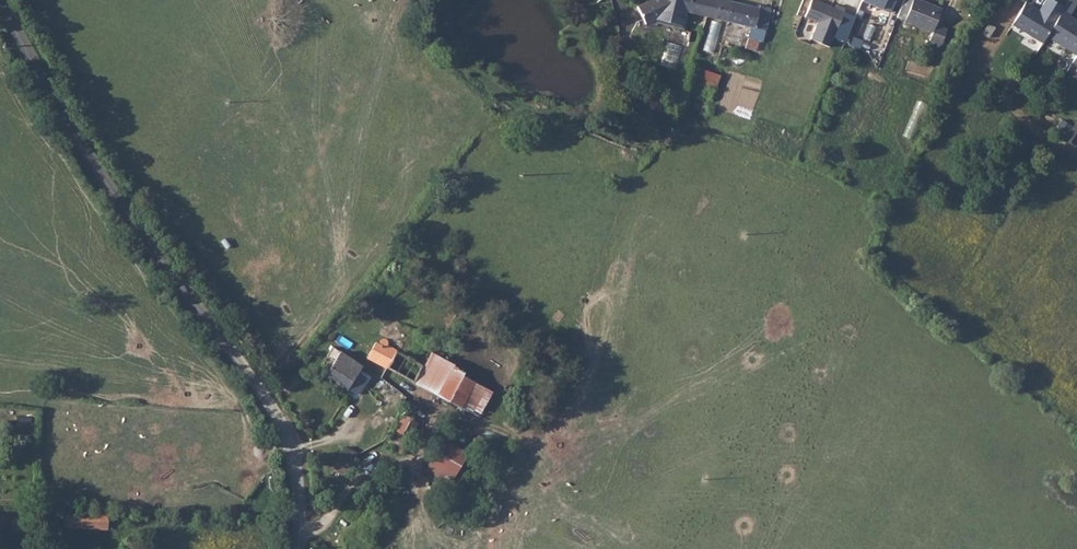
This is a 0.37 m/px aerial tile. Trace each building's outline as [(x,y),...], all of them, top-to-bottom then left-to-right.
[(703,0),(646,0),(645,0),(635,3),(640,21),(649,18),(650,21),(654,20),(664,23),(665,20),(676,22),(680,9),(683,9),(692,11),(699,13),(703,0)] [(732,1),(726,0),(703,0),(699,13),(728,19),(732,1)] [(843,8),(835,4),(833,7),(833,10),(821,5),(822,3),(815,0),(810,0),(803,17),(816,22),(809,39),(828,46),(843,8)] [(939,45),(945,30),(935,25),(940,10),(918,0),(912,0),(904,20),(932,31),(928,40),(939,45)] [(1062,7),(1051,0),(1046,0),(1040,10),(1024,1),(1010,25),(1041,43),(1046,35),(1062,7)] [(759,7),(732,1),(728,19),(752,24),(749,47),(758,49),(761,40),(765,39),(774,7),(761,3),(759,7)] [(665,20),(664,23),(678,26),(683,9),(680,9),(676,22),(665,20)] [(1076,54),(1076,53),(1076,22),(1062,12),(1046,35),(1076,54)] [(717,55),(719,22),(707,21),(705,54),(717,55)] [(714,89),(719,75),(697,67),(692,81),(714,89)] [(1074,148),(1076,144),(1076,132),(1071,127),(1062,139),(1074,148)] [(374,340),(365,356),(414,385),(421,388),(432,369),(422,364),(421,366),(387,347),(388,341),(384,339),(381,339),(379,342),(374,340)] [(328,347),(312,371),(352,394),(363,375),(359,372),(361,367),(328,347)] [(450,373),(434,365),(432,369),(421,388),(437,398),(450,373)] [(473,386),(450,373),(437,398),(459,410),(473,386)] [(363,375),(352,394),(357,396),(368,379),(363,375)] [(388,400),(394,391),(377,379),(371,388),(388,400)] [(394,408),(398,411),(402,413),(410,400),(407,398),(412,389),(405,386),(394,408)] [(493,398),(493,397),(473,386),(459,410),(478,421),(493,398)] [(13,417),(13,429),(29,430),(30,417),(13,417)] [(400,418),(391,434),(406,442),(414,426),(400,418)] [(436,437),(424,471),(453,481),(465,448),(436,437)] [(106,513),(61,512),(61,529),(105,530),(106,513)]
